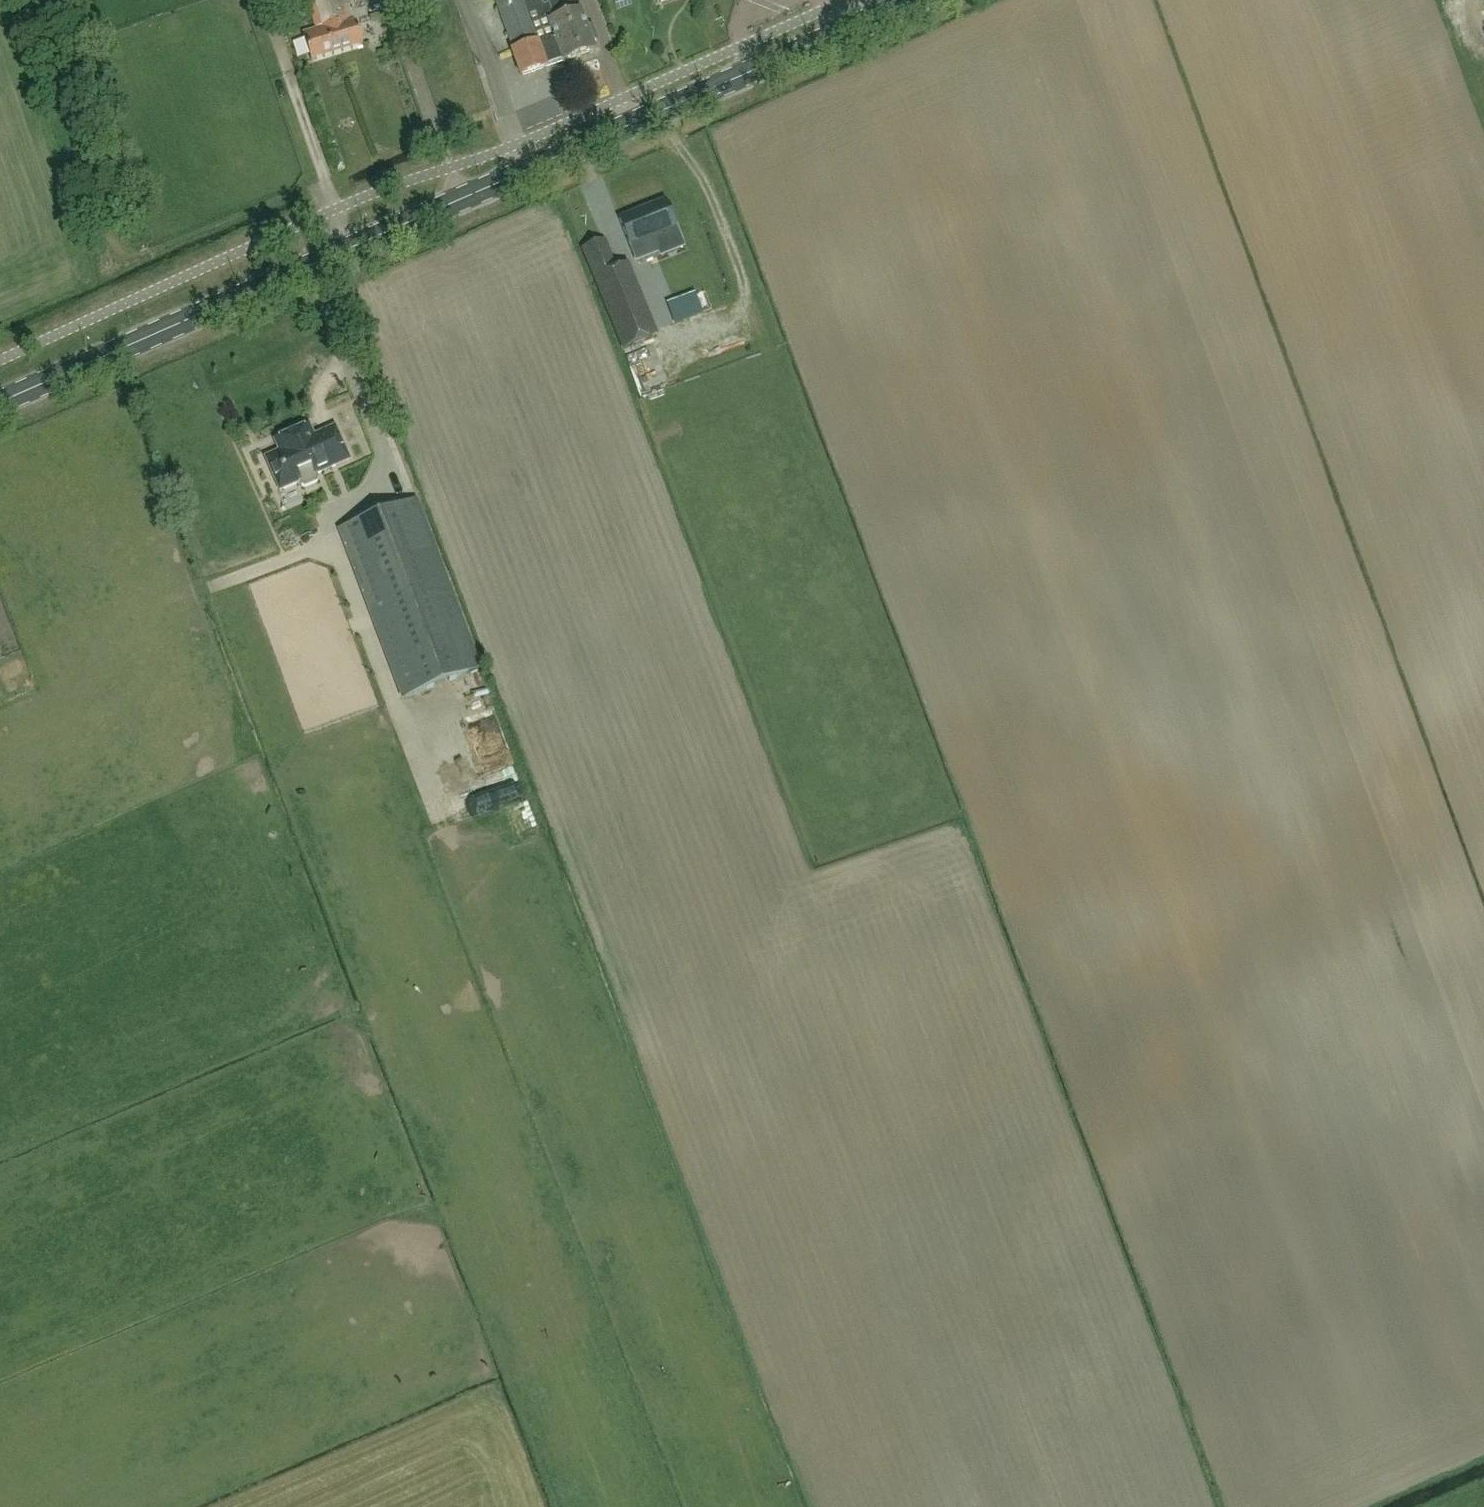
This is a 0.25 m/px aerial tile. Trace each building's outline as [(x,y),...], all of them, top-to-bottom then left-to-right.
[(316,30),(302,34),(310,61),(327,56),(321,34),(327,34),(323,19),(330,15),(327,0),(307,0),(316,30)] [(330,15),(323,19),(327,34),(321,34),(327,56),(363,45),(356,23),(352,24),(345,0),(327,0),(330,15)] [(512,52),(521,77),(595,50),(591,40),(597,38),(593,26),(587,28),(581,12),(576,14),(571,0),(566,0),(549,6),(555,21),(549,23),(554,37),(537,43),(522,0),(496,0),(514,51),(512,52)] [(656,242),(679,233),(667,203),(621,220),(630,243),(635,258),(658,250),(656,242)] [(605,241),(583,250),(595,279),(617,270),(605,241)] [(623,269),(595,280),(623,349),(651,338),(623,269)] [(682,320),(675,301),(668,304),(675,322),(682,320)] [(350,460),(336,427),(314,437),(310,426),(296,432),(297,435),(293,437),(291,434),(275,441),(280,452),(265,458),(280,491),(300,483),(302,487),(306,489),(318,483),(319,480),(317,475),(350,460)] [(481,670),(417,501),(340,531),(340,532),(343,531),(406,698),(481,670)]
